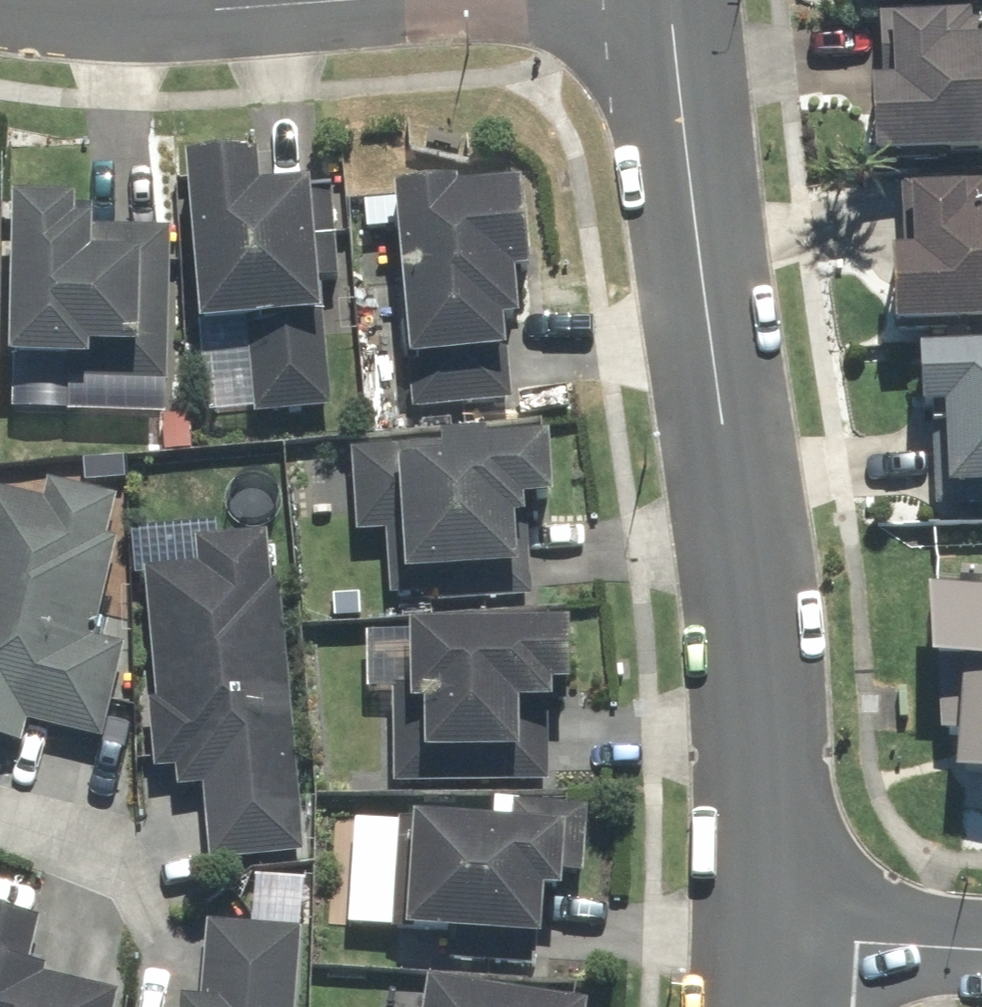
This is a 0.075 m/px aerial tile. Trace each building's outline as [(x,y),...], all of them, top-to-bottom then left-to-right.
[(858,172),(981,168),(981,26),(969,27),(969,18),(867,22),(870,99),(855,99),(858,172)] [(244,164),(169,169),(182,341),(241,336),(247,422),(326,417),(317,287),(335,286),(329,191),(246,197),(244,164)] [(878,344),(981,339),(981,187),(891,192),(895,268),(875,269),(878,344)] [(508,189),(378,200),(398,420),(512,410),(501,291),(517,289),(508,189)] [(0,210),(0,375),(5,375),(4,421),(162,424),(165,235),(62,233),(62,212),(0,210)] [(903,360),(906,421),(929,420),(933,516),(981,514),(981,356),(903,360)] [(538,441),(343,456),(349,542),(377,540),(382,606),(429,602),(430,614),(527,607),(520,514),(543,512),(538,441)] [(17,752),(23,730),(96,747),(119,653),(89,645),(113,546),(101,543),(110,504),(41,487),(36,505),(0,497),(0,748),(17,752)] [(201,868),(298,860),(271,537),(186,545),(189,571),(137,575),(148,704),(140,705),(146,777),(167,776),(168,796),(195,794),(201,868)] [(912,602),(907,682),(948,685),(941,791),(981,794),(981,607),(912,602)] [(559,636),(359,637),(360,699),(380,698),(380,792),(541,790),(540,701),(559,701),(559,636)] [(578,909),(584,813),(505,808),(503,831),(349,822),(342,935),(389,938),(389,945),(438,948),(437,969),(527,975),(531,906),(578,909)] [(0,916),(0,1006),(112,1006),(114,997),(24,976),(36,924),(0,916)] [(296,937),(200,929),(194,1006),(171,1005),(171,1006),(290,1006),(296,937)] [(412,992),(410,1006),(506,1006),(412,992)]
